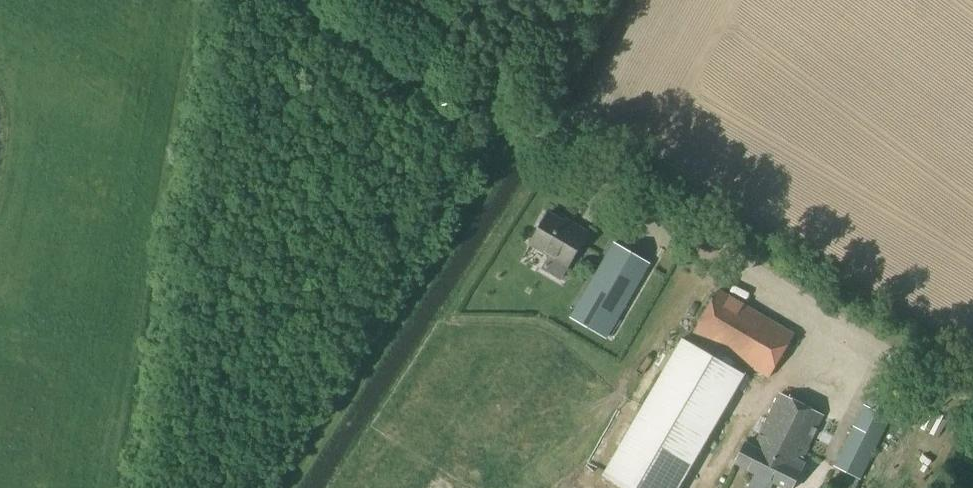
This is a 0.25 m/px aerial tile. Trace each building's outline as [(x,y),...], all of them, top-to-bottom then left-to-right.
[(572,228),(548,214),(530,245),(548,255),(540,270),(559,281),(568,267),(587,234),(573,226),(572,228)] [(648,265),(613,245),(570,317),(605,337),(648,265)] [(718,291),(693,334),(719,349),(769,378),(794,335),(718,291)] [(667,365),(647,400),(596,487),(679,487),(729,402),(699,384),(667,365)] [(889,419),(898,400),(872,387),(863,406),(889,419)] [(823,416),(780,394),(753,448),(745,444),(735,464),(783,487),(793,487),(804,465),(800,463),(823,416)] [(853,428),(834,467),(860,480),(878,441),(853,428)]
